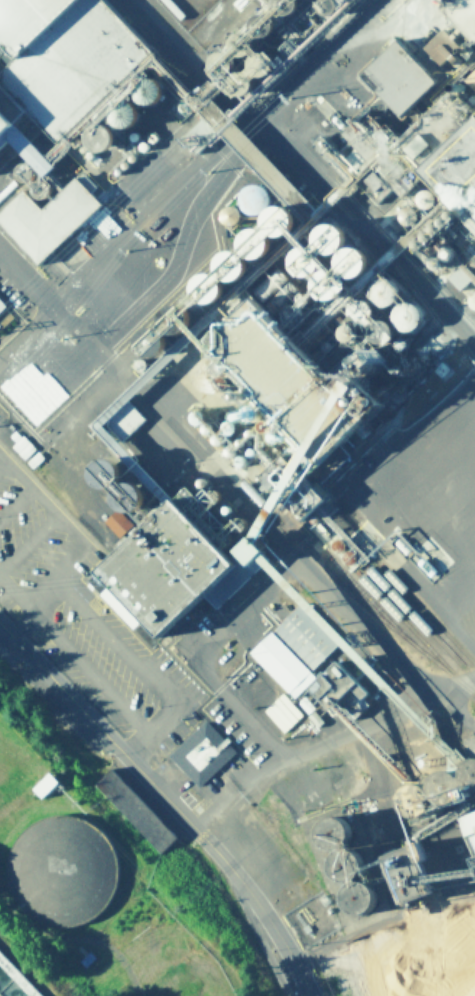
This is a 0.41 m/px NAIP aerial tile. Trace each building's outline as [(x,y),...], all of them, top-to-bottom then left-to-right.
[(26,59),(94,0),(0,0),(0,28),(26,59)] [(411,37),(366,76),(387,99),(377,107),(397,130),(474,63),(474,47),(456,25),(424,52),(411,37)] [(13,143),(29,159),(14,175),(22,194),(0,217),(0,225),(40,265),(78,248),(83,248),(93,238),(92,237),(92,224),(104,218),(107,214),(94,185),(86,177),(66,187),(54,176),(61,169),(55,155),(69,155),(69,142),(59,142),(42,126),(39,118),(26,118),(20,106),(0,86),(0,155),(13,143)] [(272,192),(256,185),(245,208),(261,216),(272,192)] [(89,577),(129,629),(152,623),(175,634),(212,605),(217,607),(282,556),(270,541),(239,549),(237,535),(246,528),(216,489),(207,496),(186,469),(158,456),(151,428),(138,411),(154,378),(154,377),(91,425),(116,457),(98,472),(101,486),(117,494),(122,513),(117,517),(126,521),(113,532),(119,540),(109,562),(89,577)] [(11,450),(45,485),(57,474),(22,439),(11,450)] [(341,647),(301,605),(251,653),(296,700),(312,685),(307,680),(341,647)] [(237,756),(206,723),(169,759),(200,791),(237,756)] [(37,791),(46,801),(65,785),(57,775),(37,791)] [(103,935),(120,841),(105,839),(108,826),(43,815),(24,920),(103,935)] [(0,952),(0,995),(42,995),(0,952)]
